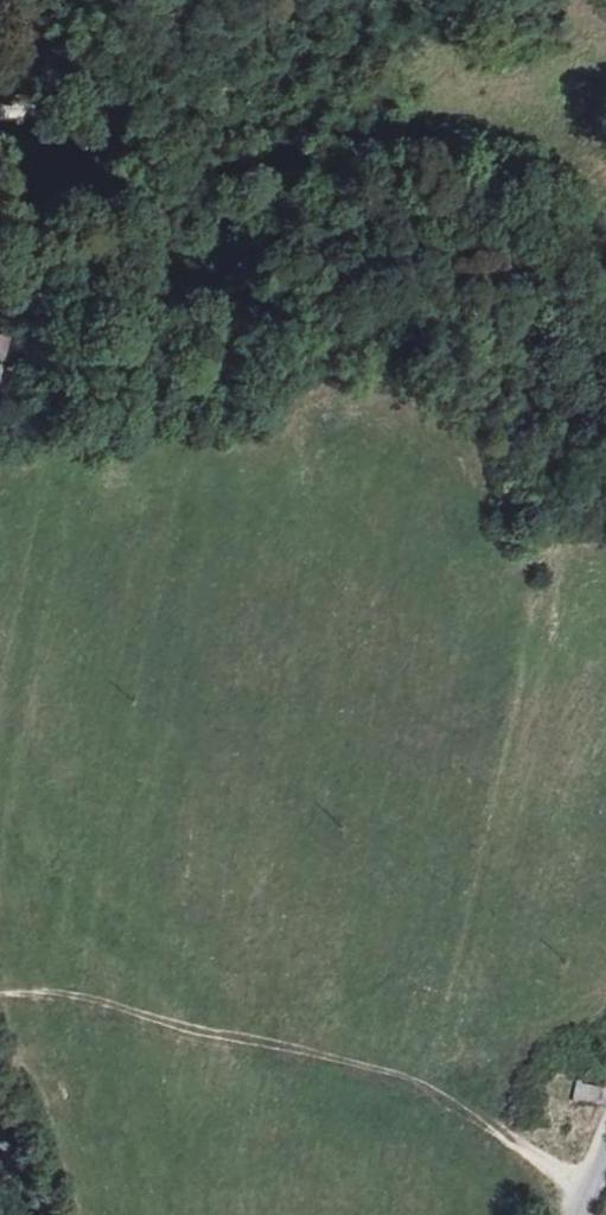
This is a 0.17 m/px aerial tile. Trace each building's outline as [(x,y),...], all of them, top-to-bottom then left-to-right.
[(6,358),(9,335),(0,334),(0,357),(6,358)] [(589,1104),(578,1098),(578,1090),(577,1084),(575,1079),(572,1075),(569,1070),(565,1067),(560,1064),(555,1062),(550,1060),(545,1060),(537,1060),(534,1061),(529,1063),(524,1066),(520,1069),(516,1073),(513,1078),(511,1083),(510,1088),(509,1093),(509,1099),(510,1104),(512,1109),(515,1114),(519,1118),(523,1122),(527,1125),(532,1127),(537,1128),(543,1129),(548,1129),(553,1128),(559,1125),(563,1123),(568,1119),(574,1111),(585,1114),(589,1104)]
